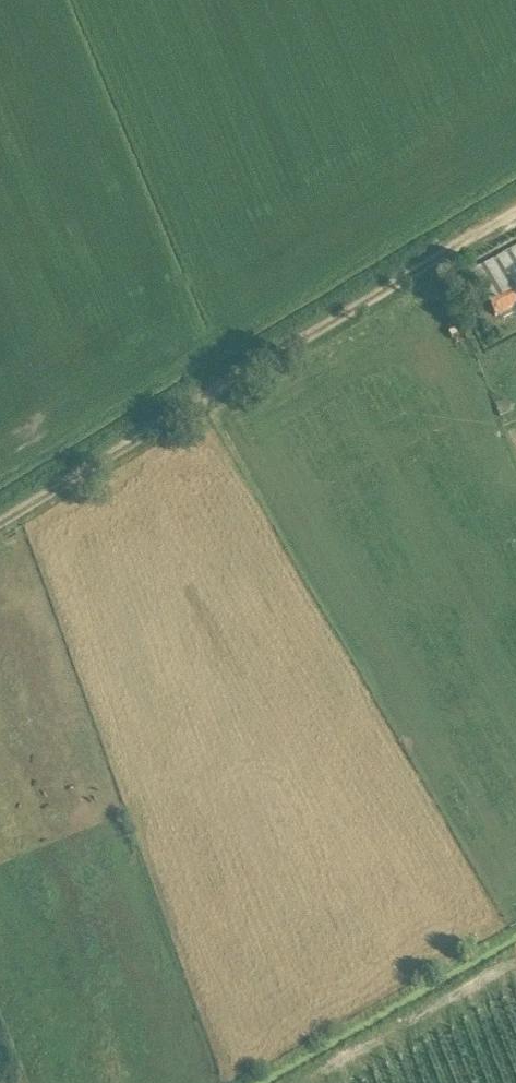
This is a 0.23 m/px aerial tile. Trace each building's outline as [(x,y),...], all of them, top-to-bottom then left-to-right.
[(496,316),(515,306),(515,251),(473,273),(496,316)]
